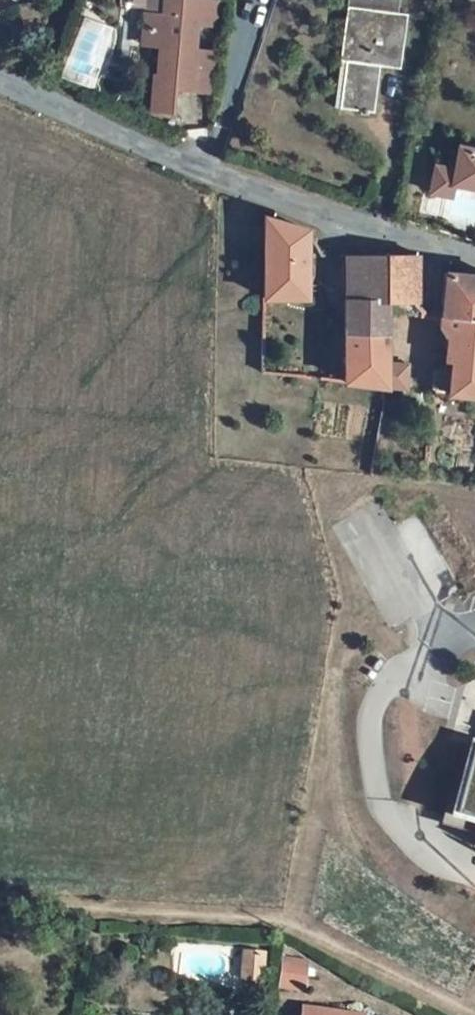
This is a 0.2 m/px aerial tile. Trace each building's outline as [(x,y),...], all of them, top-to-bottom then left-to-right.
[(156,77),(154,111),(172,114),(175,91),(190,94),(198,22),(201,0),(169,0),(168,10),(154,9),(150,47),(164,48),(160,76),(156,77)] [(225,25),(227,0),(201,0),(198,22),(225,25)] [(362,109),(371,110),(380,63),(385,64),(387,50),(403,52),(410,12),(399,10),(401,0),(346,0),(330,105),(350,106),(350,111),(361,112),(362,109)] [(385,64),(400,65),(403,52),(387,50),(385,64)] [(421,189),(443,194),(446,179),(474,186),(474,145),(455,140),(449,162),(428,159),(421,189)] [(300,258),(301,223),(260,205),(260,293),(299,296),(300,258)] [(300,258),(321,256),(301,223),(300,258)] [(340,298),(380,297),(381,251),(340,254),(340,298)] [(381,251),(380,297),(408,297),(412,251),(381,251)] [(474,320),(474,273),(437,268),(433,315),(474,320)] [(379,364),(380,316),(380,297),(340,298),(339,381),(379,385),(379,364)] [(408,297),(380,297),(380,316),(418,314),(408,297)] [(474,395),(474,320),(433,315),(432,326),(448,328),(446,345),(438,344),(437,361),(445,361),(442,393),(474,396),(474,395)] [(405,367),(379,364),(379,385),(395,387),(393,399),(411,402),(413,386),(403,384),(405,367)] [(451,818),(474,825),(474,748),(471,747),(451,818)] [(244,974),(255,975),(258,950),(240,948),(237,974),(244,974)] [(300,966),(275,963),(273,984),(298,987),(300,966)] [(254,985),(255,975),(244,974),(243,983),(254,985)]
